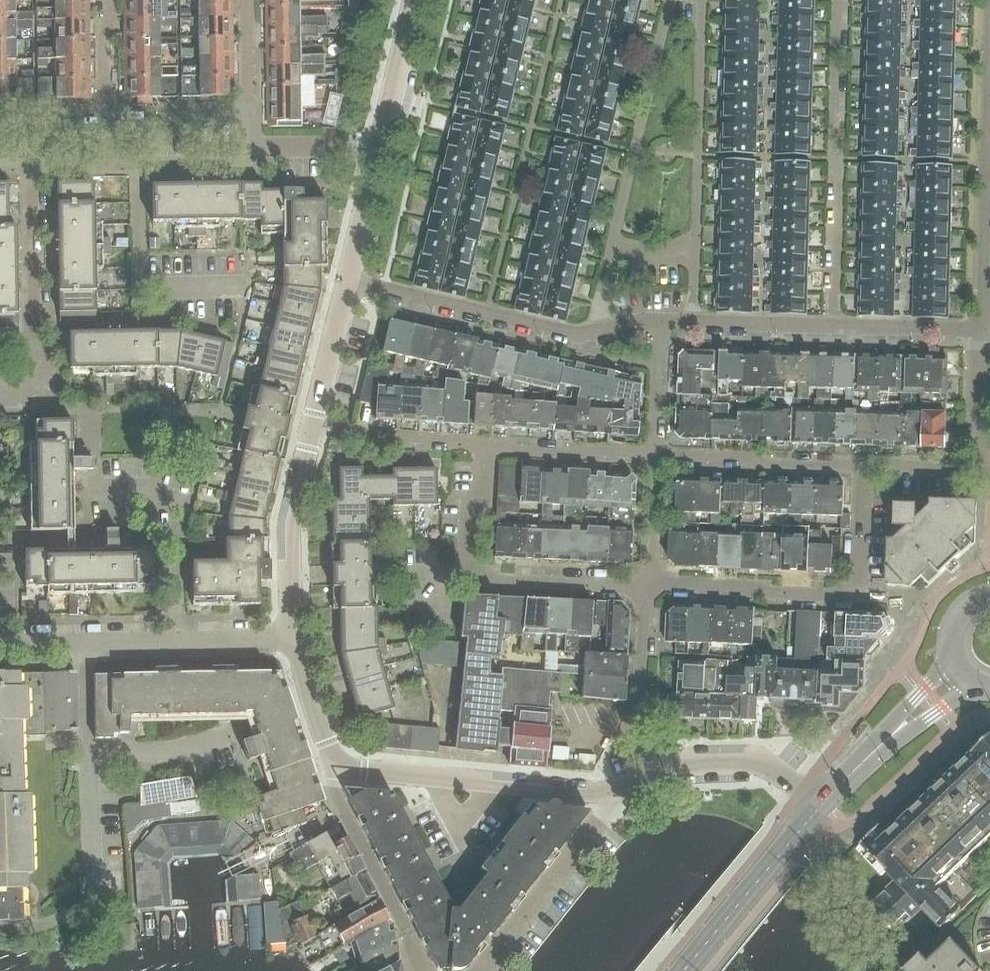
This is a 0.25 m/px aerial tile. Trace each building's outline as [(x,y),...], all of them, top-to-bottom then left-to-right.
[(54,9),(36,9),(36,21),(49,20),(54,20),(88,19),(88,0),(83,0),(54,1),(54,9)] [(175,18),(175,0),(124,0),(125,19),(175,18)] [(196,18),(231,17),(231,0),(196,0),(196,18)] [(506,5),(483,0),(482,0),(480,6),(481,6),(477,21),(501,27),(506,5)] [(509,6),(533,12),(535,5),(534,5),(536,0),(511,0),(509,6)] [(616,8),(639,14),(642,0),(618,0),(616,8)] [(32,13),(15,13),(15,1),(0,2),(0,21),(15,21),(32,21),(32,13)] [(760,2),(725,1),(724,23),(759,24),(760,2)] [(588,2),(583,23),(607,29),(612,8),(588,2)] [(779,17),(779,24),(814,25),(815,4),(780,3),(779,17)] [(867,5),(866,27),(901,27),(901,13),(901,6),(867,5)] [(533,12),(509,6),(504,27),(528,33),(531,18),(532,18),(533,12)] [(956,29),(956,7),(921,6),(921,20),(921,28),(956,29)] [(327,16),(301,16),(301,7),(268,7),(268,27),(327,26),(327,16)] [(639,14),(616,8),(611,30),(634,35),(639,14)] [(190,10),(179,10),(179,18),(188,18),(190,18),(190,11),(190,10)] [(188,18),(179,18),(179,27),(197,27),(197,37),(232,37),(231,17),(196,18),(190,18),(188,18)] [(125,19),(125,39),(159,38),(159,28),(175,28),(175,18),(125,19)] [(49,20),(49,28),(54,28),(54,40),(88,39),(88,19),(54,20),(49,20)] [(15,21),(0,21),(0,41),(15,41),(15,29),(33,29),(32,21),(15,21)] [(501,27),(477,21),(473,36),(472,42),(496,48),(501,27)] [(342,23),(340,33),(352,33),(354,33),(356,23),(355,23),(342,23)] [(583,23),(578,45),(602,50),(607,29),(583,23)] [(759,24),(724,23),(724,44),(759,45),(759,31),(759,24)] [(779,24),(779,46),(814,47),(814,25),(779,24)] [(268,27),(268,46),(302,46),(302,37),(319,36),(319,34),(328,34),(327,26),(268,27)] [(504,27),(499,49),(523,54),(525,48),(524,48),(528,33),(504,27)] [(901,35),(901,27),(866,27),(865,48),(900,49),(901,35)] [(955,50),(956,29),(921,28),(920,42),(920,49),(955,50)] [(634,35),(611,30),(606,51),(629,57),(634,35)] [(197,37),(197,57),(232,56),(232,37),(197,37)] [(125,39),(125,58),(176,57),(175,38),(159,38),(125,39)] [(37,52),(37,60),(45,60),(55,59),(89,59),(88,39),(54,40),(54,48),(37,48),(37,52)] [(15,60),(15,41),(0,41),(0,61),(15,60)] [(496,48),(472,42),(470,49),(467,64),(491,69),(496,48)] [(759,45),(724,44),(723,66),(758,67),(758,52),(759,45)] [(578,45),(573,66),(597,71),(602,50),(578,45)] [(302,55),(302,46),(268,46),(269,66),(325,65),(325,55),(302,55)] [(813,68),(814,47),(779,46),(778,60),(778,67),(813,68)] [(900,49),(865,48),(865,70),(900,70),(900,49)] [(195,49),(180,49),(180,57),(195,57),(195,49)] [(522,61),(523,54),(499,49),(494,70),(518,76),(521,61),(522,61)] [(955,50),(920,49),(920,64),(920,71),(955,72),(955,50)] [(606,51),(601,72),(624,78),(629,57),(606,51)] [(181,77),(232,76),(232,56),(197,57),(197,66),(181,67),(181,77)] [(125,58),(125,77),(159,77),(159,67),(176,67),(176,57),(125,58)] [(55,59),(56,79),(89,78),(89,59),(55,59)] [(15,79),(15,60),(0,61),(0,80),(15,79)] [(45,60),(37,60),(37,68),(46,68),(45,60)] [(491,69),(467,64),(463,78),(461,85),(485,90),(491,69)] [(325,65),(269,66),(269,86),(302,85),(301,75),(326,75),(325,65)] [(573,66),(568,87),(592,93),(597,71),(573,66)] [(758,67),(723,66),(723,87),(758,88),(758,74),(758,67)] [(812,90),(813,68),(778,67),(778,82),(778,89),(812,90)] [(336,69),(335,84),(346,85),(346,84),(347,84),(350,69),(336,69)] [(494,70),(489,91),(513,97),(515,90),(514,90),(518,76),(494,70)] [(900,70),(865,70),(864,91),(899,92),(900,78),(900,70)] [(33,71),(24,71),(25,79),(33,79),(33,71)] [(911,71),(911,79),(920,79),(920,71),(913,71),(911,71)] [(955,72),(920,71),(920,79),(919,92),(954,93),(955,72)] [(624,78),(601,72),(596,94),(619,99),(624,78)] [(181,77),(181,97),(231,96),(231,91),(232,91),(232,76),(181,77)] [(153,97),(177,97),(176,77),(159,77),(125,77),(126,93),(127,93),(128,98),(137,98),(153,97)] [(38,99),(50,99),(50,94),(56,94),(56,99),(88,98),(88,93),(89,93),(89,78),(56,79),(37,79),(38,99)] [(34,99),(33,79),(25,79),(15,79),(0,80),(0,100),(34,99)] [(271,106),(272,127),(302,126),(302,95),(302,85),(269,86),(269,101),(271,101),(271,106)] [(456,107),(480,112),(485,90),(461,85),(460,91),(457,106),(456,106),(456,107)] [(568,87),(563,108),(587,114),(592,93),(568,87)] [(758,88),(723,87),(722,109),(757,110),(757,96),(758,88)] [(777,110),(812,111),(812,90),(778,89),(777,103),(777,110)] [(489,91),(484,113),(508,119),(511,103),(512,103),(513,97),(489,91)] [(899,92),(864,91),(864,113),(899,114),(899,100),(899,92)] [(919,114),(953,115),(954,93),(919,92),(919,107),(919,114)] [(614,120),(619,99),(596,94),(591,115),(614,120)] [(332,100),(327,127),(338,129),(343,102),(332,100)] [(558,130),(582,136),(587,114),(563,108),(558,130)] [(722,131),(757,131),(757,110),(722,109),(722,131)] [(777,125),(777,132),(811,133),(812,111),(777,110),(777,111),(777,125)] [(864,113),(863,134),(898,135),(898,121),(899,114),(864,113)] [(473,142),(478,120),(454,114),(454,115),(455,115),(451,130),(449,136),(473,142)] [(953,115),(919,114),(918,128),(918,135),(953,136),(953,115)] [(591,115),(585,137),(609,142),(614,120),(591,115)] [(506,126),(482,121),(477,143),(501,148),(503,142),(502,142),(506,126)] [(757,131),(722,131),(721,153),(756,154),(757,131)] [(811,155),(811,133),(777,132),(776,154),(811,155)] [(863,134),(863,156),(897,157),(898,142),(898,135),(863,134)] [(953,136),(918,135),(918,136),(918,150),(917,158),(952,158),(953,136)] [(468,163),(473,142),(449,136),(448,142),(445,157),(468,163)] [(574,168),(580,143),(556,138),(551,162),(574,168)] [(501,148),(477,143),(472,164),(496,169),(499,154),(500,155),(501,148)] [(607,150),(584,144),(579,166),(602,172),(607,150)] [(463,184),(468,163),(445,157),(441,172),(439,179),(463,184)] [(721,160),(720,183),(755,184),(756,169),(756,162),(756,161),(721,160)] [(574,168),(551,162),(546,183),(569,189),(574,168)] [(810,185),(811,163),(776,162),(775,177),(775,184),(810,185)] [(496,169),(472,164),(467,185),(491,191),(493,184),(492,184),(496,169)] [(897,166),(897,165),(863,164),(862,186),(897,187),(897,173),(897,166)] [(952,189),(952,166),(917,165),(917,180),(917,188),(952,189)] [(602,172),(579,166),(573,187),(597,193),(602,172)] [(458,205),(463,184),(439,179),(438,185),(435,200),(458,205)] [(59,313),(59,322),(95,321),(95,312),(96,312),(95,269),(102,269),(102,255),(110,255),(110,238),(102,238),(101,224),(94,224),(93,181),(56,182),(59,313)] [(18,335),(16,226),(9,226),(8,183),(0,183),(0,336),(18,335)] [(262,183),(240,184),(240,221),(260,221),(260,235),(282,234),(282,267),(282,268),(319,267),(327,267),(326,200),(302,201),(302,190),(282,190),(262,190),(262,183)] [(569,189),(546,183),(541,205),(564,210),(569,189)] [(755,205),(755,184),(720,183),(720,204),(755,205)] [(240,184),(151,185),(152,222),(170,222),(174,222),(174,226),(174,229),(188,229),(188,237),(205,237),(205,228),(219,228),(218,225),(218,221),(223,221),(240,221),(240,184)] [(810,185),(775,184),(775,198),(775,205),(809,206),(810,185)] [(491,191),(467,185),(462,206),(486,212),(489,197),(490,197),(491,191)] [(897,194),(897,187),(862,186),(862,208),(896,209),(897,194)] [(597,193),(573,187),(568,211),(592,216),(597,193)] [(951,210),(952,189),(917,188),(916,203),(916,209),(951,210)] [(458,205),(435,200),(431,215),(429,221),(453,227),(458,205)] [(755,205),(720,204),(719,226),(754,227),(754,211),(755,205)] [(564,210),(541,205),(536,224),(559,230),(564,210)] [(809,228),(809,206),(775,205),(774,220),(774,227),(809,228)] [(486,212),(462,206),(457,228),(481,233),(483,227),(482,227),(486,212)] [(862,208),(861,229),(896,230),(896,209),(862,208)] [(916,223),(916,231),(951,232),(951,210),(916,209),(916,223)] [(592,216),(568,211),(563,232),(587,237),(592,216)] [(453,227),(429,221),(428,227),(428,228),(425,242),(448,248),(453,227)] [(559,230),(536,224),(531,246),(554,251),(559,230)] [(719,226),(719,247),(754,248),(754,233),(754,227),(719,226)] [(774,241),(774,248),(808,249),(809,228),(774,227),(774,241)] [(457,228),(452,248),(476,253),(479,239),(480,239),(481,233),(457,228)] [(895,252),(896,230),(861,229),(860,251),(895,252)] [(950,253),(951,232),(916,231),(915,252),(950,253)] [(587,237),(563,232),(558,253),(582,259),(587,237)] [(115,246),(127,246),(126,238),(115,238),(115,246)] [(150,239),(150,248),(159,248),(159,238),(150,239)] [(448,248),(425,242),(421,257),(420,262),(443,268),(448,248)] [(554,251),(531,246),(526,267),(549,272),(554,251)] [(753,269),(754,248),(719,247),(718,269),(753,269)] [(476,253),(452,248),(447,270),(471,276),(473,269),(472,269),(476,253)] [(808,271),(808,249),(774,248),(773,263),(773,270),(808,271)] [(895,259),(895,252),(860,251),(860,272),(895,273),(895,259)] [(915,274),(949,274),(950,253),(915,252),(915,268),(915,274)] [(558,253),(553,274),(576,280),(582,259),(558,253)] [(418,270),(415,286),(438,291),(443,268),(420,262),(418,270)] [(319,267),(282,268),(283,287),(320,290),(319,267)] [(526,267),(521,288),(544,294),(549,272),(526,267)] [(718,269),(718,290),(752,291),(753,276),(753,269),(718,269)] [(470,282),(471,276),(447,270),(442,292),(466,297),(469,282),(470,282)] [(773,284),(773,291),(807,292),(808,271),(773,270),(773,284)] [(860,272),(859,294),(894,294),(894,280),(895,273),(860,272)] [(576,280),(553,274),(548,296),(571,301),(576,280)] [(914,295),(949,296),(949,274),(915,274),(914,295)] [(283,287),(278,305),(314,313),(320,290),(283,287)] [(544,294),(521,288),(516,309),(539,315),(544,294)] [(752,298),(752,291),(718,290),(717,312),(752,313),(752,298)] [(807,292),(773,291),(772,305),(772,313),(772,314),(807,314),(807,292)] [(859,294),(859,316),(894,317),(894,302),(894,294),(859,294)] [(949,296),(914,295),(914,317),(948,318),(949,296)] [(571,301),(548,296),(543,316),(567,321),(571,301)] [(278,305),(273,326),(309,334),(314,313),(278,305)] [(392,354),(391,355),(404,358),(410,335),(412,326),(389,321),(382,352),(392,354)] [(273,326),(268,346),(304,355),(309,334),(273,326)] [(404,358),(416,361),(425,363),(431,341),(433,331),(412,326),(410,335),(404,358)] [(216,377),(225,379),(233,344),(224,342),(224,341),(180,331),(68,333),(69,370),(91,369),(91,376),(105,376),(105,385),(122,384),(122,376),(136,376),(136,368),(176,368),(216,377)] [(425,363),(437,366),(446,368),(452,346),(454,336),(433,331),(431,341),(425,363)] [(452,346),(446,368),(446,370),(468,375),(474,351),(476,341),(454,336),(452,346)] [(490,377),(495,356),(497,346),(476,341),(474,351),(468,375),(489,380),(490,377)] [(268,346),(263,368),(299,376),(304,355),(268,346)] [(497,346),(495,356),(490,377),(513,382),(521,351),(497,346)] [(929,358),(939,358),(940,349),(930,348),(930,349),(929,358)] [(521,351),(513,382),(533,387),(541,356),(521,351)] [(720,353),(715,353),(715,352),(685,351),(684,351),(680,356),(679,369),(703,370),(702,382),(706,382),(706,386),(718,386),(719,380),(720,361),(720,353)] [(718,386),(718,397),(728,397),(728,395),(728,382),(739,383),(738,388),(743,389),(744,353),(728,352),(728,351),(720,351),(720,353),(720,361),(719,380),(718,386)] [(744,353),(743,389),(756,389),(756,397),(765,398),(765,389),(766,353),(744,353)] [(787,390),(788,354),(766,353),(765,389),(775,390),(775,392),(771,392),(771,397),(784,398),(786,398),(786,393),(786,390),(787,390)] [(794,398),(798,398),(798,399),(809,400),(809,389),(810,355),(810,354),(802,354),(788,354),(787,390),(786,390),(786,393),(794,393),(794,398)] [(833,355),(810,355),(809,389),(817,389),(817,399),(824,399),(831,399),(832,389),(833,355)] [(854,390),(855,365),(855,355),(833,355),(832,389),(854,390)] [(854,390),(854,393),(859,393),(877,394),(879,356),(855,355),(855,365),(854,390)] [(533,387),(556,392),(561,371),(563,361),(541,356),(533,387)] [(879,356),(877,394),(878,394),(878,402),(880,402),(889,402),(889,394),(896,394),(901,395),(902,357),(879,356)] [(902,403),(910,403),(912,403),(912,395),(921,395),(925,395),(926,358),(902,357),(901,395),(901,402),(902,403)] [(925,395),(921,395),(920,403),(924,403),(946,404),(947,392),(950,389),(951,383),(947,380),(947,358),(939,358),(929,358),(926,358),(925,395)] [(585,366),(563,361),(561,371),(556,392),(556,396),(568,398),(570,388),(578,390),(576,399),(589,401),(590,401),(595,383),(581,380),(585,366)] [(621,365),(618,374),(630,377),(632,368),(621,365)] [(590,401),(596,402),(596,403),(610,407),(610,405),(618,374),(585,366),(581,380),(595,383),(590,401)] [(378,370),(366,367),(359,401),(375,405),(375,419),(397,420),(399,385),(388,384),(389,373),(383,372),(378,370)] [(263,368),(258,387),(289,395),(288,397),(294,398),(299,376),(263,368)] [(678,395),(714,397),(718,397),(718,386),(706,386),(706,382),(702,382),(703,370),(679,369),(678,395)] [(618,374),(610,405),(610,407),(623,407),(623,412),(637,413),(639,379),(638,379),(630,377),(618,374)] [(416,377),(401,375),(399,385),(397,420),(418,421),(421,386),(410,385),(410,382),(415,383),(416,377)] [(224,380),(214,377),(212,387),(221,389),(222,389),(224,380)] [(421,386),(418,421),(440,423),(441,413),(442,413),(444,380),(422,377),(421,386)] [(467,415),(468,403),(463,403),(464,383),(444,380),(442,413),(441,423),(466,425),(467,415)] [(242,427),(235,451),(243,453),(273,460),(274,458),(280,459),(284,440),(285,437),(287,428),(289,420),(294,398),(288,397),(289,395),(258,387),(251,386),(246,409),(246,410),(244,418),(242,427)] [(492,397),(475,395),(474,415),(473,425),(490,426),(492,397)] [(676,433),(681,438),(713,439),(714,416),(714,397),(678,395),(677,408),(676,433)] [(730,396),(728,395),(728,397),(718,397),(714,397),(714,416),(713,439),(738,440),(739,417),(729,417),(730,396)] [(510,401),(510,398),(492,397),(490,426),(508,428),(510,401)] [(759,441),(764,441),(765,410),(760,410),(747,409),(747,397),(740,397),(739,417),(738,440),(749,441),(752,443),(756,443),(759,441)] [(554,407),(554,421),(553,430),(575,432),(576,419),(587,420),(589,401),(576,399),(568,398),(566,398),(566,408),(554,407)] [(774,410),(765,410),(764,441),(775,442),(778,444),(784,444),(787,442),(791,442),(792,432),(792,411),(792,408),(793,398),(786,398),(784,398),(784,404),(787,404),(787,410),(774,410)] [(834,444),(836,409),(830,409),(824,409),(824,399),(817,399),(814,399),(814,409),(813,443),(834,444)] [(513,402),(510,401),(508,428),(532,429),(534,403),(513,402)] [(596,402),(590,401),(589,401),(587,420),(576,419),(575,432),(607,434),(609,411),(610,407),(596,403),(596,402)] [(858,410),(857,445),(879,446),(880,402),(878,402),(874,402),(874,411),(858,410)] [(889,402),(880,402),(879,446),(900,446),(902,412),(890,411),(890,402),(889,402)] [(554,405),(534,403),(532,429),(553,430),(554,421),(554,407),(554,405)] [(912,403),(910,403),(902,403),(902,412),(900,446),(922,447),(923,413),(912,412),(912,403)] [(924,403),(923,413),(922,447),(945,448),(945,444),(948,442),(949,435),(946,433),(946,404),(924,403)] [(623,407),(610,407),(609,411),(607,434),(636,436),(637,413),(623,412),(623,407)] [(813,443),(814,409),(801,408),(792,408),(792,411),(792,432),(791,442),(813,443)] [(857,445),(858,410),(841,410),(836,409),(834,444),(857,445)] [(74,530),(73,499),(73,470),(93,470),(92,458),(86,458),(86,452),(81,452),(80,447),(72,447),(72,420),(35,421),(35,442),(28,443),(30,531),(74,530)] [(21,439),(21,428),(19,428),(10,428),(10,439),(21,439)] [(243,453),(238,472),(274,481),(280,459),(274,458),(273,460),(243,453)] [(339,469),(338,469),(339,499),(339,500),(362,500),(362,477),(362,468),(361,468),(361,459),(338,460),(339,469)] [(519,481),(519,469),(498,467),(497,480),(519,481)] [(426,469),(414,469),(414,506),(436,506),(436,469),(429,469),(429,468),(426,468),(426,469)] [(397,469),(391,469),(391,476),(392,500),(392,506),(414,506),(414,469),(400,469),(397,469)] [(518,494),(518,502),(519,502),(542,504),(544,470),(519,469),(519,481),(518,494)] [(544,470),(542,504),(541,515),(550,515),(550,505),(563,506),(566,471),(544,470)] [(563,516),(574,517),(574,507),(581,507),(586,507),(588,473),(566,471),(563,506),(563,516)] [(238,472),(233,493),(269,503),(274,481),(238,472)] [(588,473),(586,507),(608,508),(610,474),(588,473)] [(620,520),(632,520),(634,480),(630,476),(610,474),(608,508),(608,509),(607,519),(620,520)] [(391,476),(362,477),(362,500),(368,499),(368,500),(375,500),(384,500),(392,500),(391,476)] [(672,513),(686,514),(685,523),(686,524),(696,524),(696,514),(698,479),(674,478),(672,513)] [(698,479),(696,514),(711,515),(711,525),(720,525),(720,515),(721,515),(721,509),(721,508),(722,480),(698,479)] [(519,481),(497,480),(496,493),(518,494),(519,481)] [(742,517),(744,481),(722,480),(721,508),(721,509),(731,509),(730,516),(742,517)] [(772,515),(789,515),(791,515),(792,482),(789,482),(786,480),(780,480),(777,482),(766,482),(765,505),(764,505),(764,526),(771,526),(772,515)] [(765,505),(766,482),(744,481),(742,517),(754,517),(754,505),(764,505),(765,505)] [(789,515),(789,527),(801,527),(802,516),(817,516),(818,483),(815,483),(812,481),(806,481),(803,483),(792,482),(791,515),(789,515)] [(850,529),(850,514),(842,514),(844,484),(840,484),(838,482),(831,481),(829,484),(818,483),(817,516),(833,516),(841,516),(840,529),(850,529)] [(217,490),(215,498),(223,500),(225,493),(217,490)] [(225,493),(223,500),(231,503),(228,517),(265,521),(269,503),(233,493),(225,491),(225,493)] [(496,505),(517,507),(518,502),(518,494),(496,493),(496,505)] [(332,520),(331,520),(331,521),(369,521),(368,500),(368,499),(362,500),(339,500),(339,499),(331,499),(332,520)] [(887,586),(910,587),(921,576),(929,585),(973,544),(965,536),(976,526),(976,503),(931,501),(931,506),(930,508),(935,512),(921,525),(915,519),(916,506),(895,505),(895,526),(907,526),(913,532),(900,545),(895,540),(894,541),(889,541),(887,586)] [(517,507),(496,505),(496,512),(505,513),(518,513),(519,502),(518,502),(517,507)] [(505,513),(496,512),(495,557),(517,558),(519,525),(505,524),(505,513)] [(550,526),(550,515),(541,515),(540,526),(539,559),(561,560),(563,527),(550,526)] [(583,561),(585,527),(573,527),(574,517),(563,516),(563,527),(561,560),(583,561)] [(228,531),(220,531),(220,539),(225,539),(265,538),(265,521),(228,517),(228,531)] [(586,528),(585,527),(583,561),(606,562),(606,552),(608,529),(607,529),(596,528),(596,517),(586,517),(586,528)] [(632,530),(631,526),(632,520),(620,520),(607,519),(607,529),(608,529),(606,552),(606,562),(630,564),(632,530)] [(369,521),(331,521),(331,523),(332,523),(332,542),(369,542),(369,521)] [(528,525),(519,525),(517,558),(539,559),(540,526),(528,525)] [(832,546),(821,545),(821,535),(821,531),(810,530),(810,528),(809,538),(808,562),(808,572),(831,573),(831,561),(840,561),(841,537),(832,537),(832,546)] [(117,529),(108,530),(105,530),(106,549),(24,551),(25,588),(48,588),(48,595),(135,593),(135,586),(157,585),(156,549),(129,549),(129,541),(124,541),(124,536),(117,536),(117,529)] [(675,566),(697,567),(699,532),(688,531),(688,530),(671,530),(670,560),(670,561),(674,566),(675,566)] [(393,531),(393,541),(405,541),(405,531),(393,531)] [(720,533),(713,532),(699,532),(697,567),(718,568),(720,533)] [(720,533),(718,568),(739,569),(741,534),(732,534),(733,533),(720,533)] [(741,534),(739,569),(760,570),(762,535),(741,534)] [(782,561),(783,536),(777,536),(777,535),(763,534),(762,535),(760,570),(782,571),(782,561)] [(783,536),(782,561),(782,571),(808,572),(808,562),(809,538),(783,536)] [(225,561),(191,562),(192,606),(259,605),(259,582),(270,581),(270,561),(269,561),(269,538),(265,538),(225,539),(225,561)] [(332,542),(331,542),(332,567),(332,576),(332,585),(332,586),(332,609),(339,609),(376,608),(376,606),(376,584),(376,575),(376,566),(375,542),(369,542),(332,542)] [(497,598),(497,597),(465,595),(465,600),(460,639),(466,639),(455,749),(496,753),(496,744),(511,745),(510,765),(545,768),(550,711),(549,711),(549,705),(548,705),(550,693),(560,693),(561,674),(557,673),(556,673),(519,670),(503,668),(502,668),(501,676),(488,674),(489,666),(489,658),(499,659),(500,642),(502,636),(504,636),(504,637),(507,637),(507,636),(515,636),(515,638),(519,638),(520,637),(522,637),(523,634),(522,634),(525,608),(525,598),(506,597),(506,598),(497,598)] [(522,637),(521,650),(532,651),(533,635),(545,636),(547,599),(525,598),(525,608),(522,634),(523,634),(522,637)] [(565,637),(568,637),(569,600),(547,599),(545,636),(544,651),(555,652),(557,636),(565,637)] [(591,638),(592,612),(592,602),(569,600),(568,637),(565,637),(564,652),(577,653),(578,637),(591,638)] [(604,654),(616,655),(626,655),(628,612),(620,603),(619,603),(596,602),(596,612),(594,626),(601,626),(601,628),(606,627),(605,642),(604,654)] [(677,643),(676,654),(688,654),(689,644),(690,606),(678,606),(678,605),(667,615),(668,615),(666,642),(677,643)] [(710,657),(710,645),(712,607),(690,606),(689,644),(704,644),(703,651),(702,651),(702,656),(710,657)] [(712,607),(710,645),(731,645),(733,608),(712,607)] [(376,608),(339,609),(340,630),(377,630),(376,608)] [(733,608),(731,645),(752,646),(753,640),(753,628),(754,619),(754,618),(754,611),(754,609),(733,608)] [(771,699),(771,705),(774,707),(777,708),(780,709),(781,710),(783,710),(804,711),(807,710),(811,710),(814,708),(817,707),(817,704),(819,673),(819,662),(820,648),(822,614),(797,613),(795,660),(795,672),(772,671),(771,699)] [(889,629),(885,615),(836,613),(835,639),(879,640),(889,629)] [(753,628),(753,640),(762,640),(763,629),(753,628)] [(377,630),(340,630),(340,654),(385,648),(385,638),(377,639),(377,630)] [(437,665),(439,641),(420,639),(419,655),(421,663),(437,665)] [(871,656),(880,646),(879,640),(835,639),(835,649),(827,649),(827,662),(832,663),(843,663),(865,664),(865,662),(866,655),(870,656),(871,656)] [(439,641),(437,665),(457,667),(459,643),(439,641)] [(385,648),(340,654),(341,659),(346,674),(345,674),(346,677),(379,667),(382,667),(380,657),(387,655),(385,648)] [(820,648),(819,662),(827,662),(827,649),(820,648)] [(625,679),(626,655),(616,655),(604,654),(584,654),(583,666),(556,665),(556,673),(557,673),(561,674),(583,675),(625,679)] [(747,669),(758,670),(759,658),(748,657),(747,669)] [(771,699),(772,671),(795,672),(795,660),(759,658),(758,670),(757,698),(771,699)] [(680,661),(678,694),(688,694),(711,695),(716,696),(717,660),(707,660),(705,662),(680,661)] [(729,667),(729,660),(717,660),(716,696),(711,695),(710,719),(731,719),(731,721),(734,723),(739,723),(741,722),(741,720),(743,720),(743,697),(728,696),(729,678),(729,667)] [(827,662),(819,662),(819,673),(817,704),(824,704),(824,712),(844,713),(864,688),(863,688),(864,688),(865,664),(843,663),(843,674),(831,673),(832,663),(827,662)] [(379,667),(346,677),(347,679),(352,697),(388,687),(382,667),(379,667)] [(743,720),(757,720),(757,698),(758,670),(747,669),(747,679),(729,678),(728,696),(743,697),(743,720)] [(25,919),(24,874),(31,874),(29,795),(22,795),(20,749),(20,741),(20,736),(45,736),(45,731),(77,731),(75,672),(18,674),(18,673),(0,674),(0,673),(0,920),(25,919)] [(96,675),(93,675),(94,739),(112,738),(112,733),(119,733),(129,733),(129,722),(129,721),(119,722),(119,716),(244,714),(244,712),(252,712),(251,672),(237,672),(224,672),(211,673),(180,673),(167,673),(155,674),(122,674),(122,680),(111,680),(111,674),(96,675)] [(253,738),(241,742),(248,760),(259,757),(264,755),(276,790),(271,792),(260,796),(262,803),(258,804),(263,819),(263,820),(263,821),(268,819),(273,833),(307,821),(302,808),(325,800),(320,785),(314,787),(311,777),(316,775),(305,741),(299,743),(292,722),(297,720),(287,688),(281,689),(276,676),(270,677),(269,672),(251,672),(252,712),(257,725),(255,726),(258,736),(253,738)] [(583,688),(582,697),(623,702),(625,679),(583,675),(583,688)] [(388,687),(352,697),(358,718),(394,708),(388,687)] [(678,694),(664,693),(663,717),(667,717),(667,718),(710,719),(711,695),(688,694),(678,694)] [(382,748),(395,749),(398,725),(384,724),(382,748)] [(398,725),(395,749),(409,750),(412,726),(398,725)] [(412,726),(409,750),(423,752),(425,728),(412,726)] [(437,753),(438,746),(439,729),(425,728),(423,752),(437,753)] [(855,848),(880,875),(886,870),(896,881),(871,905),(881,916),(882,915),(887,920),(886,921),(896,932),(922,908),(942,929),(961,911),(945,894),(945,895),(945,894),(944,894),(941,891),(942,891),(941,890),(940,888),(938,889),(938,888),(989,838),(989,736),(986,739),(983,742),(975,750),(972,753),(930,793),(931,794),(930,794),(931,795),(925,800),(924,799),(924,800),(923,799),(887,834),(880,825),(879,825),(860,843),(855,848)] [(169,803),(168,801),(197,797),(193,784),(189,777),(140,785),(140,805),(124,806),(126,837),(141,821),(171,816),(200,811),(198,799),(169,803)] [(369,840),(406,820),(392,793),(342,788),(369,840)] [(493,851),(532,882),(575,829),(558,815),(551,825),(549,823),(550,822),(543,816),(542,818),(532,810),(525,818),(521,815),(493,851)] [(406,820),(369,840),(392,883),(429,863),(406,820)] [(224,863),(234,858),(233,856),(256,844),(230,821),(157,826),(134,853),(138,909),(172,908),(169,866),(174,860),(218,857),(224,863)] [(325,833),(289,854),(300,873),(318,862),(322,871),(320,872),(330,889),(333,889),(365,872),(357,857),(349,839),(333,844),(325,833)] [(465,900),(498,926),(532,882),(493,851),(479,868),(486,874),(465,900)] [(429,863),(392,883),(415,926),(439,913),(439,914),(452,907),(449,902),(429,863)] [(365,872),(333,889),(331,890),(344,914),(377,896),(365,872)] [(224,876),(226,903),(260,901),(258,874),(254,874),(254,875),(233,876),(227,877),(227,876),(224,876)] [(317,935),(301,944),(302,945),(317,937),(327,955),(350,944),(392,923),(379,900),(317,935)] [(465,900),(457,910),(453,909),(452,907),(439,914),(439,913),(415,926),(438,970),(442,969),(449,969),(449,970),(450,970),(456,970),(459,970),(462,969),(465,968),(467,966),(498,926),(465,900)] [(287,940),(281,917),(276,903),(268,903),(270,940),(270,944),(285,943),(286,947),(292,945),(287,940)] [(301,944),(317,935),(307,916),(293,922),(290,914),(281,917),(287,940),(292,945),(295,943),(295,944),(299,942),(301,944)] [(354,960),(353,958),(355,958),(395,941),(392,923),(350,944),(352,955),(346,958),(345,957),(333,963),(335,969),(348,964),(347,963),(354,960)] [(952,940),(929,962),(921,954),(904,970),(982,970),(952,940)] [(353,958),(354,960),(355,964),(358,970),(380,970),(389,967),(399,963),(395,941),(355,958),(353,958)]
